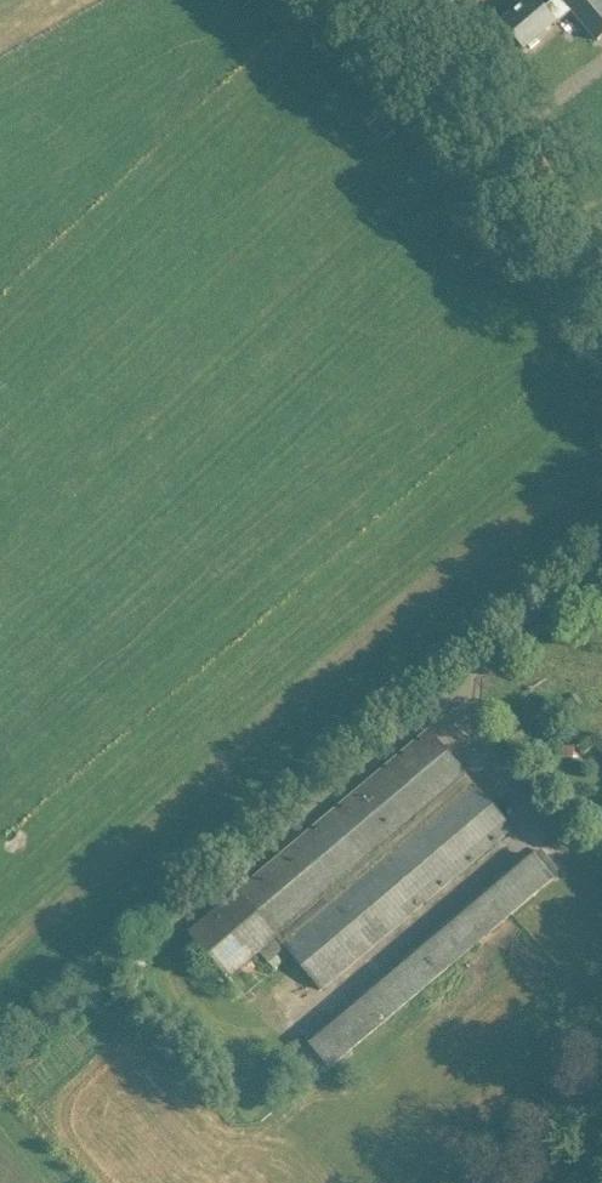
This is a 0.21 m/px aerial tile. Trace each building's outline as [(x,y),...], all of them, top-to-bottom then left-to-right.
[(601,39),(601,0),(553,0),(543,9),(535,0),(532,0),(504,24),(525,49),(572,9),(599,41),(601,39)] [(323,990),(495,844),(512,830),(429,731),(190,933),(229,978),(259,952),(268,963),(274,970),(282,963),(276,956),(287,947),(323,990)] [(328,1071),(535,895),(554,880),(534,856),(308,1047),(328,1071)]
